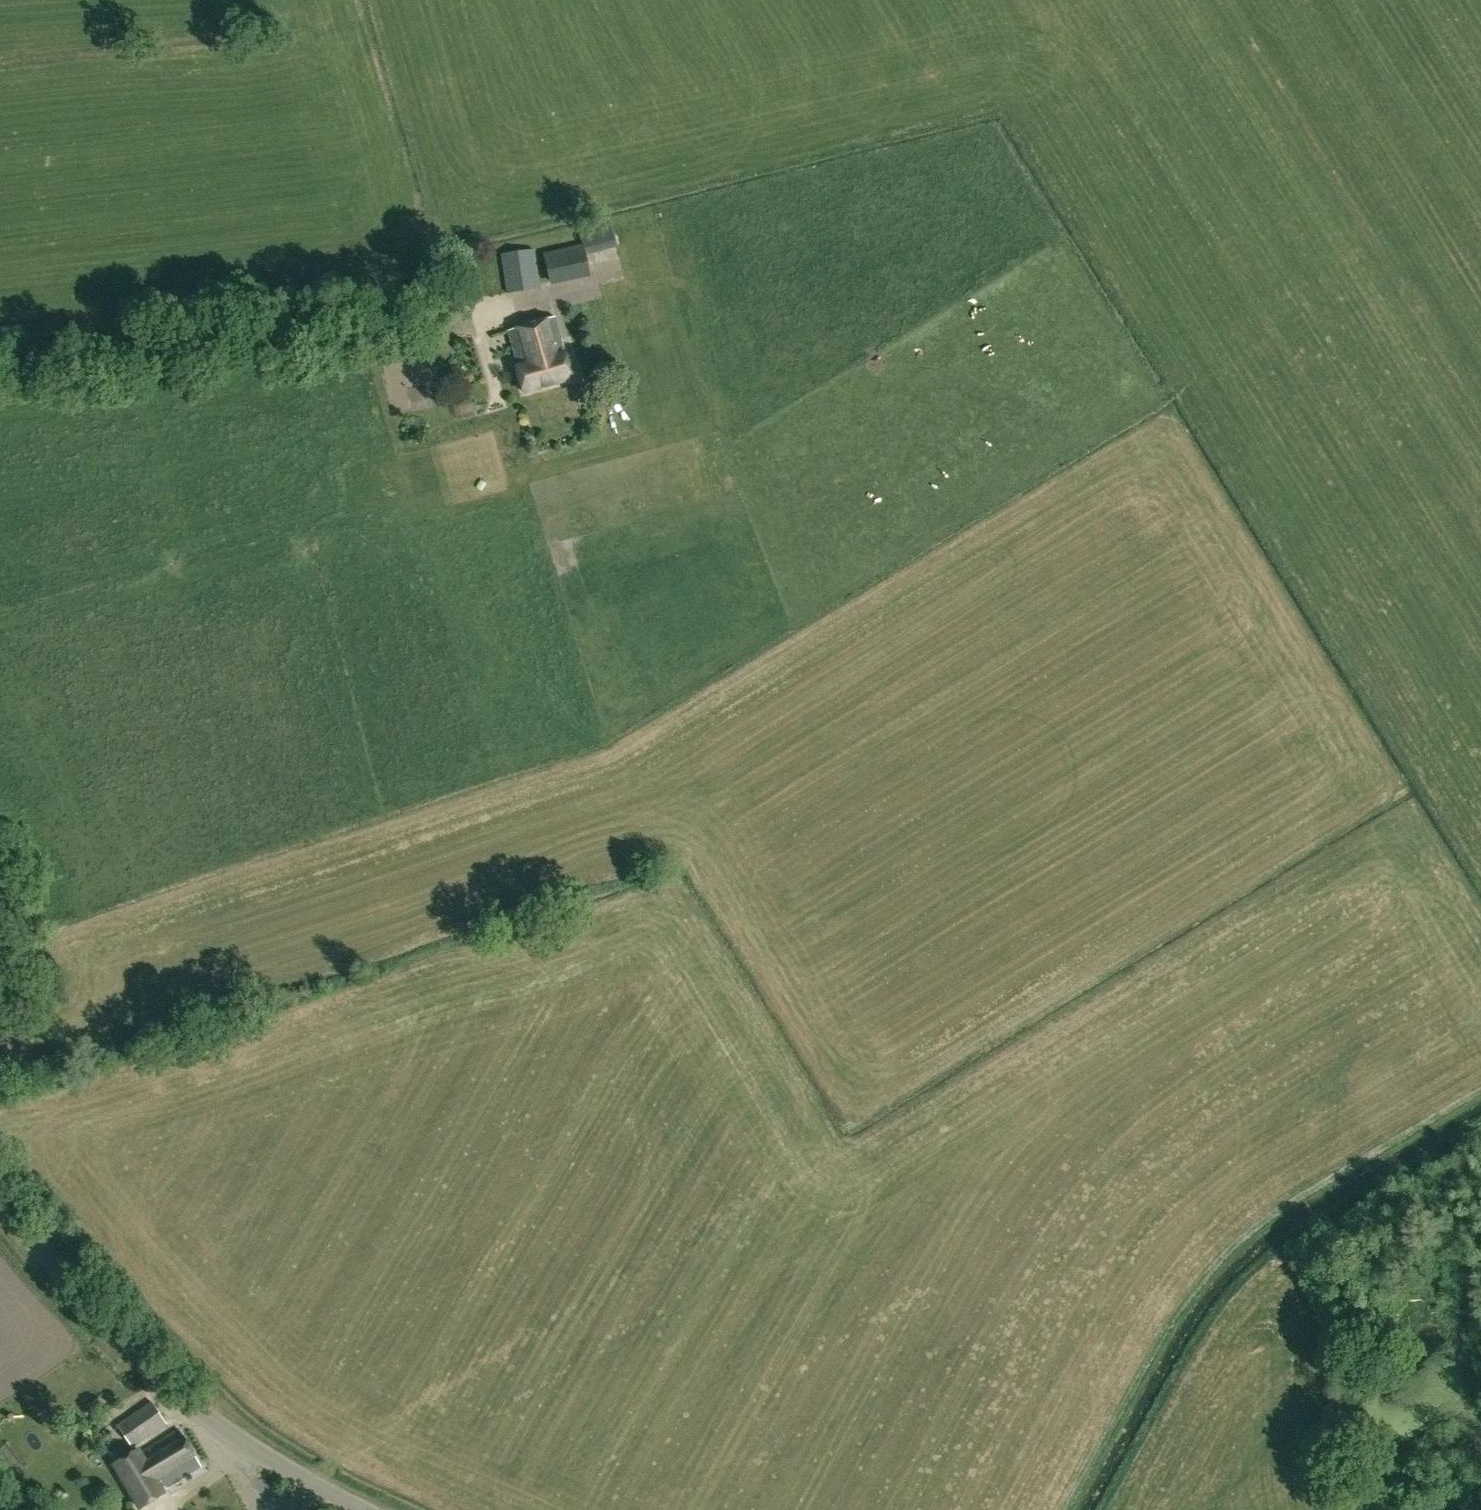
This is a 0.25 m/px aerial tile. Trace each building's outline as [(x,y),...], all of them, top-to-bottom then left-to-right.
[(508,290),(539,285),(533,248),(502,253),(508,290)] [(591,254),(553,256),(554,278),(593,275),(591,254)] [(555,318),(506,332),(524,393),(573,378),(555,318)] [(118,1425),(133,1448),(168,1424),(153,1401),(149,1404),(118,1425)] [(201,1467),(179,1430),(141,1453),(139,1449),(115,1464),(142,1509),(166,1494),(164,1490),(201,1467)]
